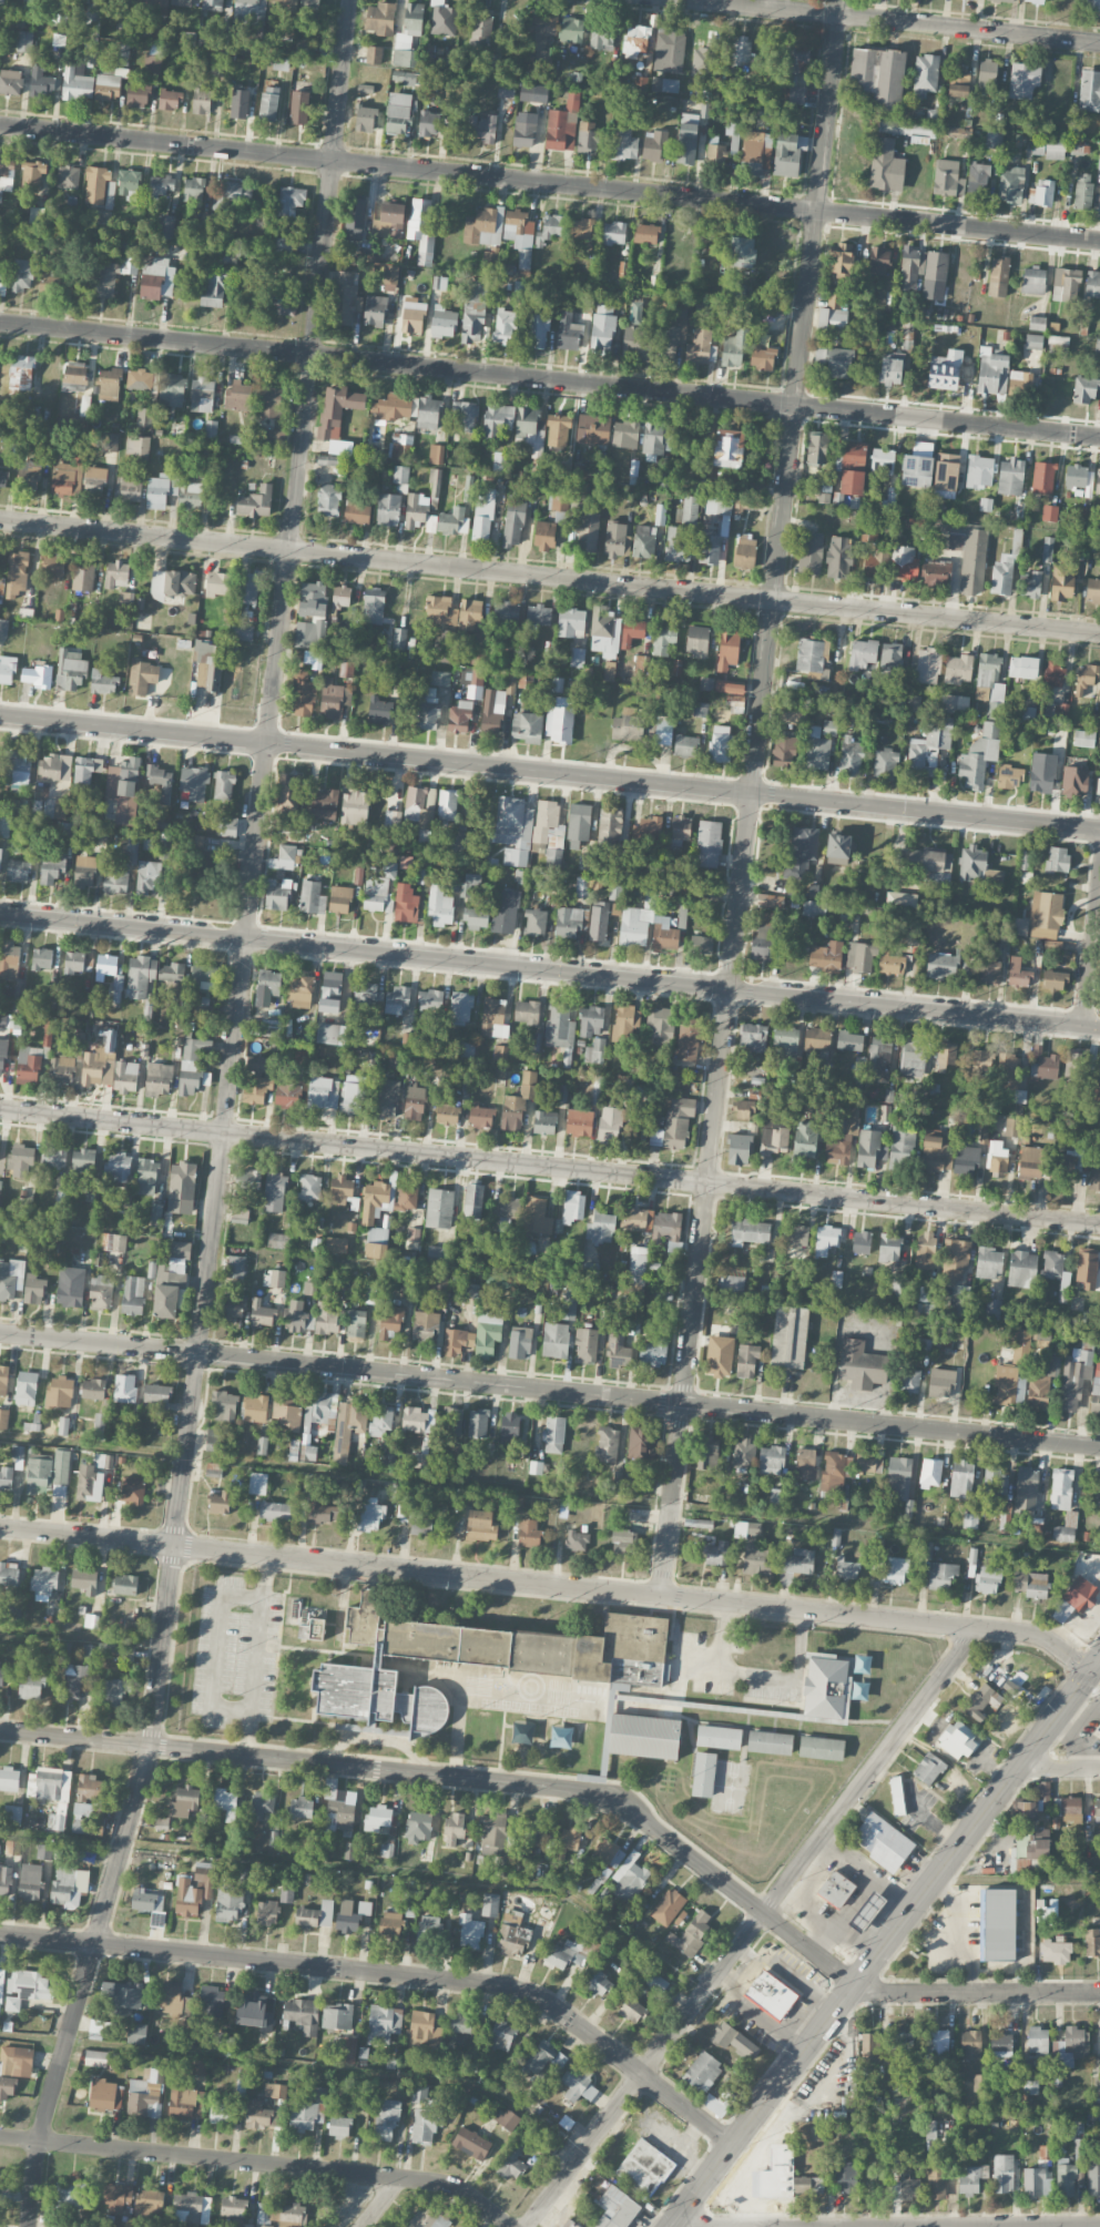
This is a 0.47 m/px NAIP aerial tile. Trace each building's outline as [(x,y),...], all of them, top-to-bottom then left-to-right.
[(137,9),(158,11),(159,0),(138,0),(137,9)] [(223,0),(203,0),(203,9),(223,10),(223,0)] [(234,24),(265,25),(266,0),(235,0),(234,24)] [(269,24),(281,24),(281,36),(295,37),(297,0),(270,0),(269,24)] [(300,13),(319,14),(320,0),(301,0),(300,13)] [(429,34),(456,36),(458,8),(443,6),(444,0),(433,0),(429,34)] [(366,6),(365,29),(375,30),(375,35),(394,36),(395,2),(377,2),(377,6),(366,6)] [(403,34),(421,35),(423,3),(405,2),(403,34)] [(470,43),(488,46),(494,11),(476,8),(470,43)] [(81,28),(97,30),(100,15),(83,12),(81,28)] [(547,48),(548,35),(557,35),(558,14),(528,12),(527,47),(547,48)] [(4,25),(26,26),(26,13),(4,13),(4,25)] [(133,13),(116,13),(115,28),(132,29),(133,13)] [(583,43),(584,18),(562,17),(561,42),(583,43)] [(684,32),(670,32),(670,20),(656,20),(655,71),(683,72),(684,32)] [(637,51),(649,52),(650,27),(625,26),(623,57),(636,58),(637,51)] [(612,51),(614,32),(592,29),(589,48),(612,51)] [(32,52),(33,31),(17,30),(17,51),(32,52)] [(196,32),(182,32),(182,43),(195,43),(196,32)] [(210,47),(228,48),(228,34),(210,34),(210,47)] [(259,52),(260,37),(246,35),(245,50),(259,52)] [(732,72),(744,73),(744,62),(752,62),(753,36),(734,35),(732,72)] [(297,41),(296,54),(310,54),(310,41),(297,41)] [(804,104),(806,86),(796,85),(797,73),(806,74),(808,45),(785,43),(781,85),(789,86),(788,103),(804,104)] [(128,65),(129,45),(118,44),(117,65),(128,65)] [(381,64),(382,46),(366,46),(366,64),(381,64)] [(906,52),(853,47),(849,89),(874,91),(872,109),(900,111),(906,52)] [(163,51),(148,49),(144,71),(160,74),(163,51)] [(553,51),(537,51),(536,64),(552,65),(553,51)] [(96,53),(86,52),(83,65),(93,67),(96,53)] [(410,53),(393,53),(392,65),(409,66),(410,53)] [(500,70),(501,53),(486,53),(485,69),(500,70)] [(939,55),(915,54),(913,97),(926,98),(926,91),(938,92),(939,55)] [(210,73),(223,74),(224,60),(210,59),(210,73)] [(997,60),(979,59),(978,88),(996,89),(997,60)] [(1040,86),(1041,64),(1010,63),(1009,98),(1032,99),(1032,86),(1040,86)] [(43,76),(44,66),(30,65),(28,93),(54,94),(55,77),(43,76)] [(92,101),(95,76),(74,74),(75,67),(65,66),(61,97),(92,101)] [(968,97),(970,67),(950,66),(949,96),(968,97)] [(22,70),(0,69),(0,94),(22,95),(22,70)] [(1099,111),(1099,70),(1081,70),(1079,110),(1099,111)] [(95,100),(118,103),(121,76),(97,74),(95,100)] [(634,89),(647,90),(648,77),(636,76),(634,89)] [(679,92),(679,78),(652,77),(651,91),(679,92)] [(126,106),(148,107),(150,80),(127,79),(126,106)] [(516,81),(499,80),(498,97),(514,99),(516,81)] [(357,91),(372,93),(373,86),(358,83),(357,91)] [(548,85),(520,84),(519,101),(548,102),(548,85)] [(260,120),(278,121),(279,87),(262,86),(260,120)] [(192,113),(210,114),(212,89),(193,88),(192,113)] [(250,91),(232,88),(229,116),(246,119),(250,91)] [(180,110),(181,90),(158,89),(157,109),(180,110)] [(308,124),(309,91),(291,90),(290,124),(308,124)] [(549,109),(545,148),(573,151),(579,93),(568,91),(566,110),(549,109)] [(408,133),(409,93),(387,93),(386,132),(408,133)] [(374,132),(376,107),(356,105),(354,130),(374,132)] [(438,136),(439,111),(419,110),(418,135),(438,136)] [(535,147),(536,113),(515,112),(514,146),(535,147)] [(495,144),(497,117),(477,116),(469,115),(468,136),(482,137),(482,143),(495,144)] [(1051,120),(1031,119),(1030,133),(1050,134),(1051,120)] [(595,123),(580,121),(577,152),(598,154),(600,131),(594,130),(595,123)] [(697,123),(679,122),(677,164),(695,164),(697,123)] [(725,135),(731,135),(730,155),(739,155),(740,122),(726,122),(725,135)] [(911,134),(910,143),(932,144),(933,126),(901,124),(901,133),(911,134)] [(631,137),(631,127),(613,127),(611,158),(638,159),(639,137),(631,137)] [(669,133),(646,129),(641,159),(659,162),(661,151),(665,152),(669,133)] [(763,148),(764,132),(743,131),(741,172),(769,174),(770,149),(763,148)] [(1001,148),(1002,132),(986,131),(986,147),(1001,148)] [(772,174),(798,178),(804,136),(778,132),(772,174)] [(895,138),(874,136),(869,188),(902,191),(906,158),(893,157),(895,138)] [(1045,155),(1045,139),(1033,138),(1032,154),(1045,155)] [(1045,159),(1064,160),(1066,139),(1047,138),(1045,159)] [(1083,152),(1084,147),(1081,146),(1081,140),(1071,139),(1070,151),(1083,152)] [(727,144),(707,144),(707,165),(726,166),(727,144)] [(13,191),(14,159),(0,159),(0,190),(13,191)] [(965,178),(958,178),(959,160),(935,159),(933,194),(964,195),(965,178)] [(21,161),(20,189),(43,190),(45,162),(21,161)] [(990,164),(970,162),(967,191),(987,194),(990,164)] [(79,188),(80,166),(58,165),(58,188),(79,188)] [(86,167),(84,203),(105,204),(106,180),(111,180),(112,168),(86,167)] [(1023,202),(1024,167),(1010,167),(1010,172),(999,172),(998,202),(1023,202)] [(117,196),(138,197),(140,170),(118,169),(117,196)] [(1094,175),(1077,174),(1073,208),(1090,210),(1094,175)] [(149,194),(174,195),(174,176),(150,175),(149,194)] [(182,200),(204,201),(205,178),(183,177),(182,200)] [(1034,204),(1052,206),(1055,180),(1037,179),(1034,204)] [(242,181),(214,181),(214,211),(230,211),(230,201),(252,201),(252,188),(242,188),(242,181)] [(306,206),(305,187),(278,188),(280,216),(296,216),(295,206),(306,206)] [(349,240),(364,240),(365,198),(350,198),(349,240)] [(431,199),(410,198),(408,239),(419,239),(418,264),(433,265),(434,234),(430,234),(431,199)] [(372,236),(403,237),(404,203),(381,202),(380,219),(373,219),(372,236)] [(500,246),(505,210),(477,206),(476,216),(465,215),(462,241),(500,246)] [(504,239),(513,239),(513,248),(520,249),(519,270),(531,271),(533,221),(527,221),(527,211),(505,211),(504,239)] [(173,239),(177,216),(160,213),(156,236),(173,239)] [(563,239),(564,215),(544,214),(542,237),(563,239)] [(572,218),(570,238),(592,240),(594,220),(572,218)] [(605,221),(602,243),(625,245),(627,223),(605,221)] [(658,244),(659,225),(636,224),(635,243),(658,244)] [(294,238),(276,237),(275,252),(293,253),(294,238)] [(730,266),(755,267),(755,238),(731,237),(730,266)] [(116,273),(138,274),(139,253),(126,252),(126,244),(125,244),(124,263),(97,261),(95,297),(114,298),(116,273)] [(832,244),(830,278),(852,279),(853,244),(832,244)] [(926,251),(914,251),(914,244),(902,244),(901,288),(916,289),(917,274),(925,274),(926,251)] [(889,275),(890,248),(870,247),(869,274),(889,275)] [(949,253),(927,251),(922,298),(944,300),(949,253)] [(172,296),(175,267),(168,266),(169,258),(144,255),(139,297),(161,299),(161,295),(172,296)] [(1009,258),(990,258),(989,296),(1007,296),(1009,258)] [(33,291),(34,260),(14,259),(13,290),(33,291)] [(384,290),(397,291),(398,266),(385,265),(384,290)] [(226,307),(228,269),(204,267),(202,306),(226,307)] [(1023,267),(1022,293),(1044,294),(1045,268),(1023,267)] [(1079,302),(1080,269),(1054,268),(1053,300),(1079,302)] [(358,296),(359,272),(336,271),(334,328),(351,328),(352,311),(362,312),(363,296),(358,296)] [(1086,271),(1086,297),(1099,297),(1099,271),(1086,271)] [(462,341),(483,342),(486,280),(465,279),(462,341)] [(736,287),(736,286),(733,286),(732,299),(744,300),(745,287),(736,287)] [(296,317),(299,295),(263,289),(259,310),(296,317)] [(841,309),(842,296),(828,294),(827,308),(819,307),(817,327),(846,330),(848,310),(841,309)] [(386,296),(365,295),(364,325),(385,326),(386,296)] [(422,334),(427,303),(418,302),(418,298),(405,295),(399,331),(422,334)] [(670,298),(669,308),(687,309),(688,299),(670,298)] [(456,337),(457,311),(445,311),(445,304),(432,304),(431,336),(456,337)] [(616,306),(595,304),(591,349),(611,351),(616,306)] [(777,309),(760,306),(759,315),(776,317),(777,309)] [(516,310),(497,309),(495,344),(514,345),(516,310)] [(625,325),(622,354),(638,356),(638,360),(674,363),(676,343),(685,344),(688,310),(672,309),(671,325),(660,324),(659,338),(647,337),(648,328),(625,325)] [(580,348),(580,323),(572,323),(572,311),(559,311),(558,347),(580,348)] [(548,314),(528,314),(527,347),(547,347),(548,314)] [(1045,331),(1046,317),(1030,315),(1028,329),(1045,331)] [(712,329),(694,328),(693,343),(686,343),(685,362),(716,363),(716,346),(711,345),(712,329)] [(722,365),(745,366),(747,328),(737,328),(736,337),(723,336),(722,365)] [(1025,347),(1042,350),(1044,336),(1027,333),(1025,347)] [(1048,344),(1069,344),(1069,336),(1048,336),(1048,344)] [(774,369),(775,347),(752,346),(751,368),(774,369)] [(978,393),(1007,394),(1008,354),(991,354),(991,346),(980,346),(978,393)] [(815,364),(827,364),(827,377),(851,378),(852,349),(816,348),(815,364)] [(927,387),(957,390),(962,350),(948,348),(947,357),(931,355),(927,387)] [(881,384),(903,384),(903,352),(881,352),(881,384)] [(34,356),(18,355),(17,364),(8,364),(7,389),(32,390),(34,356)] [(61,389),(84,392),(88,364),(65,361),(61,389)] [(119,369),(97,368),(96,385),(100,385),(99,399),(118,400),(119,369)] [(127,370),(127,389),(153,390),(153,370),(127,370)] [(1009,391),(1032,392),(1033,372),(1010,371),(1009,391)] [(159,405),(183,407),(186,375),(162,373),(159,405)] [(1098,379),(1076,376),(1072,402),(1094,405),(1098,379)] [(213,412),(214,378),(191,378),(190,411),(213,412)] [(241,379),(232,379),(232,388),(225,387),(224,408),(252,409),(253,385),(241,385),(241,379)] [(366,393),(347,392),(348,388),(325,386),(321,426),(317,426),(316,439),(338,441),(342,407),(365,409),(366,393)] [(281,417),(282,387),(260,387),(259,417),(281,417)] [(437,429),(441,399),(388,392),(387,401),(370,399),(369,415),(417,421),(416,427),(437,429)] [(90,395),(80,395),(79,416),(88,416),(90,395)] [(452,413),(461,414),(460,431),(476,432),(477,402),(453,401),(452,413)] [(18,420),(36,424),(38,408),(21,405),(18,420)] [(500,430),(513,430),(514,406),(485,405),(483,439),(500,440),(500,430)] [(543,458),(544,430),(537,429),(538,409),(517,408),(515,448),(532,449),(532,457),(543,458)] [(568,446),(569,415),(548,414),(548,446),(568,446)] [(610,416),(584,415),(583,443),(609,444),(610,416)] [(205,437),(217,438),(217,420),(206,419),(205,437)] [(615,419),(611,445),(636,449),(640,423),(615,419)] [(674,449),(674,423),(643,422),(643,454),(664,454),(664,449),(674,449)] [(286,430),(257,429),(256,444),(285,444),(286,430)] [(714,466),(742,468),(744,430),(716,429),(714,466)] [(117,453),(120,435),(106,432),(103,450),(117,453)] [(828,434),(808,433),(807,463),(827,464),(828,434)] [(412,460),(412,435),(399,434),(399,443),(389,443),(388,460),(412,460)] [(125,454),(150,456),(152,437),(127,435),(125,454)] [(840,494),(863,495),(866,442),(843,441),(840,494)] [(934,443),(913,441),(912,455),(903,454),(901,485),(930,487),(934,443)] [(444,445),(430,444),(429,463),(443,464),(444,445)] [(895,450),(872,449),(871,474),(893,475),(895,450)] [(494,470),(507,470),(508,453),(494,452),(494,470)] [(956,498),(958,454),(936,453),(934,497),(956,498)] [(967,488),(984,488),(984,477),(993,477),(994,457),(967,456),(967,488)] [(1000,461),(998,494),(1023,495),(1024,459),(1010,458),(1009,462),(1000,461)] [(19,461),(18,489),(40,489),(40,462),(19,461)] [(50,494),(78,496),(80,463),(51,462),(50,494)] [(1055,463),(1034,462),(1032,492),(1054,493),(1055,463)] [(393,482),(408,483),(409,466),(394,465),(393,482)] [(575,478),(593,478),(593,466),(576,465),(575,478)] [(1087,465),(1066,465),(1066,487),(1086,488),(1087,465)] [(104,492),(107,468),(86,466),(83,490),(104,492)] [(430,508),(436,508),(437,492),(441,492),(441,469),(431,468),(430,508)] [(141,475),(116,473),(113,499),(138,502),(141,475)] [(168,509),(169,473),(159,473),(159,477),(147,477),(145,508),(168,509)] [(463,499),(470,501),(474,480),(467,479),(463,499)] [(179,507),(201,507),(202,481),(179,480),(179,507)] [(271,515),(272,483),(259,483),(259,495),(236,495),(235,515),(271,515)] [(317,515),(339,517),(342,486),(319,484),(317,515)] [(496,489),(478,487),(472,543),(490,545),(496,489)] [(895,487),(888,487),(888,501),(883,501),(883,507),(895,507),(895,487)] [(430,496),(409,492),(403,527),(424,530),(430,496)] [(377,525),(400,525),(401,494),(377,493),(377,525)] [(527,497),(509,494),(501,545),(519,548),(527,497)] [(698,497),(683,496),(682,523),(697,524),(698,497)] [(732,497),(707,496),(706,514),(731,515),(732,497)] [(553,498),(554,510),(567,510),(566,498),(553,498)] [(582,519),(585,503),(571,501),(569,518),(582,519)] [(734,513),(742,514),(743,508),(751,509),(752,502),(735,501),(734,513)] [(344,522),(370,523),(370,503),(345,502),(344,522)] [(666,505),(657,504),(655,524),(665,525),(666,505)] [(1058,521),(1059,505),(1043,504),(1042,520),(1058,521)] [(453,513),(439,513),(438,533),(468,534),(469,517),(464,517),(464,506),(453,506),(453,513)] [(598,552),(599,513),(583,512),(583,525),(577,524),(576,551),(598,552)] [(436,533),(438,516),(428,515),(425,531),(436,533)] [(534,549),(553,551),(556,523),(537,521),(534,549)] [(606,557),(625,557),(626,522),(607,522),(606,557)] [(982,595),(989,527),(950,523),(947,548),(964,550),(959,593),(982,595)] [(655,534),(649,533),(650,526),(636,525),(632,557),(653,559),(655,534)] [(692,539),(684,538),(684,527),(668,526),(668,547),(665,547),(664,561),(691,561),(692,539)] [(821,573),(823,533),(798,532),(797,573),(821,573)] [(754,568),(755,534),(736,533),(735,567),(754,568)] [(720,535),(701,534),(700,563),(719,564),(720,535)] [(990,593),(1013,595),(1018,535),(1013,534),(1011,554),(1001,553),(1000,563),(993,562),(990,593)] [(850,579),(851,537),(829,536),(828,578),(850,579)] [(1055,537),(1045,536),(1042,561),(1051,563),(1055,537)] [(916,580),(918,546),(892,546),(891,579),(916,580)] [(882,577),(883,548),(874,548),(874,554),(864,554),(863,576),(882,577)] [(28,552),(9,551),(6,599),(20,600),(21,591),(26,592),(28,552)] [(65,558),(43,555),(40,574),(62,577),(65,558)] [(73,590),(94,591),(95,561),(74,560),(73,590)] [(129,562),(106,561),(105,587),(128,588),(129,562)] [(926,561),(925,586),(950,587),(951,561),(926,561)] [(1073,600),(1074,566),(1052,565),(1051,599),(1073,600)] [(195,595),(196,571),(152,570),(151,599),(163,599),(163,594),(195,595)] [(230,598),(234,574),(207,570),(204,594),(230,598)] [(1021,571),(1020,597),(1041,598),(1042,572),(1021,571)] [(261,585),(261,573),(239,572),(237,603),(257,604),(258,585),(261,585)] [(1087,579),(1086,602),(1099,602),(1099,579),(1087,579)] [(326,617),(327,582),(301,582),(299,616),(326,617)] [(350,607),(351,586),(333,585),(333,607),(350,607)] [(364,588),(363,624),(383,624),(384,588),(364,588)] [(134,605),(135,592),(120,591),(119,605),(134,605)] [(458,608),(451,608),(452,596),(427,595),(426,622),(457,624),(458,608)] [(475,631),(475,621),(482,622),(483,600),(460,599),(459,630),(475,631)] [(519,602),(495,602),(494,621),(519,622),(519,602)] [(528,604),(526,630),(536,631),(537,625),(550,626),(552,606),(528,604)] [(618,659),(620,618),(613,617),(614,608),(593,607),(591,650),(603,651),(602,658),(618,659)] [(557,637),(584,638),(585,609),(558,608),(557,637)] [(631,638),(645,638),(645,617),(623,617),(622,649),(631,649),(631,638)] [(296,643),(325,644),(326,619),(313,618),(312,622),(296,622),(296,643)] [(8,636),(9,620),(0,619),(0,635),(8,636)] [(668,656),(669,645),(677,645),(677,623),(655,622),(654,655),(668,656)] [(253,641),(253,625),(231,625),(231,640),(253,641)] [(710,628),(689,625),(685,654),(706,657),(710,628)] [(406,629),(393,628),(392,654),(406,654),(406,629)] [(729,663),(736,664),(741,632),(722,629),(716,671),(727,673),(729,663)] [(441,637),(437,636),(435,662),(453,663),(455,631),(442,630),(441,637)] [(876,671),(877,641),(851,639),(849,670),(876,671)] [(890,673),(890,668),(902,668),(902,643),(882,643),(881,673),(890,673)] [(196,686),(206,686),(205,692),(219,693),(222,645),(205,645),(205,651),(194,650),(193,660),(198,660),(196,686)] [(585,648),(572,648),(570,666),(584,667),(585,648)] [(911,668),(910,682),(939,683),(941,649),(918,648),(917,669),(911,668)] [(87,660),(82,660),(82,650),(58,649),(56,689),(76,690),(77,684),(86,685),(87,660)] [(304,662),(312,664),(311,668),(321,670),(324,652),(306,649),(304,662)] [(974,655),(959,653),(959,657),(947,655),(944,680),(970,684),(974,655)] [(976,699),(990,700),(991,681),(999,681),(1000,655),(978,654),(976,699)] [(644,671),(646,655),(636,655),(635,671),(644,671)] [(1008,676),(1037,679),(1040,659),(1011,655),(1008,676)] [(14,683),(16,657),(0,656),(0,683),(14,683)] [(160,663),(132,660),(128,694),(146,696),(148,682),(158,683),(160,663)] [(1062,687),(1065,664),(1045,662),(1042,696),(1049,696),(1050,686),(1062,687)] [(1084,697),(1085,685),(1097,685),(1098,665),(1077,664),(1075,696),(1084,697)] [(20,684),(51,686),(52,668),(21,666),(20,684)] [(468,685),(466,698),(481,700),(485,669),(462,666),(460,683),(468,685)] [(90,692),(118,694),(119,676),(102,675),(102,668),(91,667),(90,692)] [(307,681),(307,669),(295,668),(292,716),(314,717),(315,682),(307,681)] [(431,685),(450,686),(451,671),(431,671),(431,685)] [(516,673),(507,673),(506,694),(515,694),(516,673)] [(351,705),(352,687),(333,686),(333,677),(322,677),(321,718),(341,719),(342,705),(351,705)] [(715,691),(743,694),(745,684),(716,681),(715,691)] [(988,708),(1001,710),(1006,684),(993,682),(988,708)] [(481,734),(500,736),(504,690),(484,689),(481,734)] [(968,713),(968,696),(942,695),(941,712),(968,713)] [(369,723),(390,724),(391,699),(370,698),(369,723)] [(458,706),(449,705),(447,732),(469,733),(471,701),(458,700),(458,706)] [(417,728),(439,729),(439,702),(418,701),(417,728)] [(807,701),(798,701),(798,711),(777,710),(777,723),(806,724),(807,701)] [(709,703),(694,702),(693,716),(707,717),(709,703)] [(1045,716),(1067,719),(1070,705),(1047,702),(1045,716)] [(545,740),(573,741),(574,707),(546,706),(545,740)] [(1036,708),(1022,706),(1019,722),(1034,724),(1036,708)] [(540,744),(543,715),(514,711),(511,737),(524,738),(524,743),(540,744)] [(612,715),(611,738),(655,740),(656,718),(612,715)] [(953,717),(929,715),(927,740),(909,738),(906,774),(936,776),(938,748),(951,749),(953,717)] [(837,736),(838,721),(823,720),(822,735),(837,736)] [(1000,722),(983,721),(982,742),(969,741),(968,754),(960,754),(958,776),(965,776),(964,788),(983,790),(985,760),(998,761),(1000,722)] [(732,726),(711,725),(710,761),(730,762),(732,726)] [(820,725),(807,725),(806,768),(830,769),(831,739),(820,739),(820,725)] [(1096,732),(1075,730),(1073,745),(1094,747),(1096,732)] [(699,737),(675,734),(673,755),(697,758),(699,737)] [(851,742),(852,734),(842,734),(840,774),(862,775),(863,742),(851,742)] [(773,766),(796,767),(797,736),(775,735),(773,766)] [(5,782),(30,785),(33,751),(8,749),(5,782)] [(875,749),(873,777),(896,779),(897,750),(875,749)] [(1057,755),(1033,752),(1029,791),(1053,793),(1057,755)] [(37,779),(71,780),(71,756),(38,755),(37,779)] [(74,789),(93,790),(94,757),(76,757),(74,789)] [(136,796),(140,759),(121,757),(119,774),(107,773),(105,792),(136,796)] [(997,787),(1022,788),(1023,766),(999,765),(997,787)] [(180,766),(179,790),(189,791),(188,801),(205,802),(205,783),(209,783),(210,768),(180,766)] [(1062,795),(1087,796),(1088,767),(1063,766),(1062,795)] [(172,768),(147,767),(146,783),(161,784),(161,794),(154,794),(154,804),(170,805),(172,768)] [(214,799),(233,799),(234,772),(215,771),(214,799)] [(301,774),(279,774),(279,812),(300,813),(301,774)] [(435,789),(407,786),(404,826),(420,827),(418,840),(431,841),(435,789)] [(337,818),(338,790),(311,789),(310,817),(337,818)] [(461,792),(440,789),(436,816),(457,819),(461,792)] [(368,825),(369,791),(352,790),(352,794),(342,793),(341,824),(368,825)] [(503,865),(529,866),(533,808),(525,808),(525,799),(498,797),(496,832),(491,832),(490,843),(504,844),(503,865)] [(118,799),(106,798),(105,813),(118,813),(118,799)] [(67,818),(68,800),(45,799),(44,818),(67,818)] [(565,825),(558,825),(560,801),(537,800),(533,842),(548,843),(546,865),(562,867),(565,825)] [(591,804),(570,804),(568,849),(579,850),(580,838),(589,839),(591,804)] [(623,809),(599,808),(598,846),(621,847),(623,809)] [(401,828),(401,811),(385,810),(384,827),(401,828)] [(9,837),(11,816),(0,815),(0,836),(9,837)] [(672,815),(672,839),(690,840),(691,816),(672,815)] [(237,817),(218,816),(217,836),(236,837),(237,817)] [(631,840),(660,842),(662,818),(640,816),(639,825),(632,824),(631,840)] [(723,822),(699,820),(694,865),(718,868),(723,822)] [(71,824),(62,824),(61,839),(71,840),(71,824)] [(816,860),(820,829),(793,826),(789,863),(784,863),(783,877),(805,880),(808,859),(816,860)] [(449,851),(470,853),(472,833),(452,831),(449,851)] [(850,835),(828,834),(827,863),(849,864),(850,835)] [(213,837),(197,838),(197,847),(203,847),(203,861),(214,861),(213,837)] [(138,842),(127,842),(127,854),(131,854),(130,865),(137,865),(138,842)] [(295,845),(279,844),(278,858),(269,858),(268,867),(294,869),(295,845)] [(984,887),(1003,888),(1004,870),(986,869),(987,850),(976,850),(976,846),(962,845),(959,879),(985,881),(984,887)] [(1067,874),(1070,849),(1049,846),(1045,870),(1067,874)] [(923,849),(912,848),(910,861),(921,862),(923,849)] [(951,883),(952,852),(923,850),(922,870),(930,870),(929,882),(951,883)] [(1027,871),(1030,852),(1023,850),(1018,882),(1031,884),(1033,872),(1027,871)] [(96,857),(76,855),(74,886),(94,888),(96,857)] [(593,861),(585,861),(585,855),(580,855),(579,869),(592,869),(593,861)] [(40,859),(39,884),(55,885),(55,876),(65,877),(66,860),(40,859)] [(29,861),(6,860),(6,881),(28,882),(29,861)] [(160,863),(139,860),(134,893),(155,896),(160,863)] [(364,909),(384,911),(388,877),(395,878),(397,863),(384,861),(382,876),(368,874),(364,909)] [(103,864),(102,893),(127,894),(129,866),(103,864)] [(427,870),(418,868),(416,883),(424,884),(427,870)] [(471,897),(471,884),(481,885),(481,874),(463,873),(462,896),(471,897)] [(460,877),(447,876),(446,892),(460,892),(460,877)] [(587,877),(577,876),(576,896),(587,897),(587,877)] [(265,909),(290,910),(291,879),(279,879),(266,879),(265,909)] [(326,895),(320,895),(321,880),(302,880),(302,913),(326,913),(326,895)] [(418,922),(420,895),(412,894),(413,883),(397,882),(394,920),(418,922)] [(451,926),(454,897),(443,896),(444,885),(430,883),(427,916),(433,917),(433,924),(451,926)] [(353,888),(332,884),(327,911),(347,914),(353,888)] [(644,908),(655,908),(656,888),(646,887),(644,908)] [(514,934),(520,891),(498,888),(492,931),(514,934)] [(1013,934),(1029,936),(1029,937),(1059,939),(1063,893),(1033,891),(1030,919),(1014,917),(1013,934)] [(916,893),(887,892),(886,906),(916,906),(916,893)] [(784,895),(757,894),(757,908),(784,909),(784,895)] [(588,939),(606,941),(610,902),(593,900),(588,939)] [(825,916),(825,902),(803,903),(803,916),(825,916)] [(576,939),(577,930),(586,931),(589,910),(558,906),(554,936),(576,939)] [(619,944),(646,947),(649,922),(653,922),(655,910),(623,906),(619,944)] [(489,908),(463,907),(462,921),(468,921),(468,928),(488,929),(489,908)] [(547,911),(535,910),(535,909),(526,909),(525,934),(546,935),(547,911)] [(669,929),(670,916),(654,916),(652,948),(678,949),(679,929),(669,929)] [(712,954),(713,936),(691,935),(690,953),(712,954)] [(750,960),(772,961),(774,936),(752,935),(750,960)] [(1,938),(0,953),(0,979),(17,980),(19,939),(1,938)] [(808,967),(842,971),(845,941),(829,939),(828,947),(810,945),(808,967)] [(874,943),(849,943),(848,972),(874,973),(874,943)] [(31,969),(51,970),(52,948),(32,948),(31,969)] [(904,974),(905,956),(888,955),(889,949),(880,949),(879,973),(904,974)] [(85,952),(64,951),(63,972),(84,973),(85,952)] [(961,956),(928,953),(926,975),(958,979),(961,956)] [(117,955),(96,954),(95,974),(117,974),(117,955)] [(158,958),(129,956),(127,996),(147,998),(148,980),(157,980),(158,958)] [(1031,970),(1020,970),(1021,956),(1010,956),(1008,986),(1030,986),(1031,970)] [(1001,959),(976,958),(976,984),(1000,985),(1001,959)] [(161,981),(185,981),(185,964),(162,963),(161,981)] [(191,987),(217,988),(218,965),(192,964),(191,987)] [(1066,990),(1067,972),(1044,970),(1042,988),(1066,990)] [(282,994),(282,971),(259,971),(258,994),(282,994)] [(340,1012),(342,972),(322,971),(320,1011),(340,1012)] [(112,1000),(122,1000),(123,975),(114,975),(112,1000)] [(312,1008),(313,978),(290,976),(288,1006),(312,1008)] [(354,1002),(380,1002),(380,983),(354,984),(354,1002)] [(25,985),(15,984),(12,1006),(21,1008),(25,985)] [(410,1004),(411,986),(393,986),(393,988),(386,988),(385,1014),(402,1014),(403,1004),(410,1004)] [(418,1009),(442,1010),(443,991),(419,990),(418,1009)] [(450,1024),(470,1025),(472,992),(452,991),(450,1024)] [(45,1012),(54,1014),(57,997),(48,996),(45,1012)] [(482,1035),(505,1037),(506,1000),(484,999),(482,1035)] [(514,1023),(539,1024),(540,1001),(514,1000),(514,1023)] [(570,1005),(548,1005),(546,1046),(564,1046),(564,1067),(573,1068),(574,1021),(570,1021),(570,1005)] [(641,1006),(615,1005),(613,1040),(639,1041),(641,1006)] [(602,1036),(604,1008),(581,1006),(580,1035),(602,1036)] [(652,1044),(672,1044),(673,1008),(653,1008),(652,1044)] [(698,1061),(700,1014),(679,1014),(678,1060),(698,1061)] [(347,1024),(317,1023),(317,1043),(346,1044),(347,1024)] [(750,1051),(765,1053),(768,1026),(743,1023),(740,1044),(751,1046),(750,1051)] [(773,1052),(797,1053),(798,1028),(774,1027),(773,1052)] [(431,1041),(443,1042),(444,1029),(433,1028),(431,1041)] [(831,1051),(831,1029),(805,1028),(805,1050),(831,1051)] [(378,1030),(365,1029),(363,1044),(377,1045),(378,1030)] [(541,1033),(534,1032),(532,1048),(539,1048),(541,1033)] [(863,1051),(864,1033),(838,1032),(837,1049),(863,1051)] [(888,1083),(893,1038),(872,1036),(866,1080),(888,1083)] [(593,1037),(593,1046),(585,1046),(584,1062),(604,1063),(605,1038),(593,1037)] [(179,1095),(197,1096),(198,1071),(199,1072),(201,1039),(182,1038),(179,1095)] [(925,1072),(926,1039),(902,1038),(900,1071),(925,1072)] [(474,1059),(476,1044),(458,1041),(456,1056),(474,1059)] [(956,1043),(938,1042),(937,1070),(955,1071),(956,1043)] [(14,1082),(37,1086),(43,1049),(20,1045),(14,1082)] [(507,1046),(494,1045),(493,1060),(506,1060),(507,1046)] [(1088,1048),(1064,1049),(1065,1086),(1089,1086),(1088,1048)] [(991,1075),(991,1050),(972,1049),(972,1075),(991,1075)] [(1019,1054),(998,1054),(997,1088),(1018,1089),(1019,1054)] [(74,1084),(74,1055),(50,1055),(49,1083),(74,1084)] [(406,1068),(405,1055),(390,1056),(391,1069),(406,1068)] [(1058,1056),(1031,1055),(1030,1078),(1057,1079),(1058,1056)] [(276,1058),(247,1056),(246,1073),(244,1073),(242,1102),(265,1104),(266,1089),(273,1090),(276,1058)] [(863,1091),(865,1056),(856,1056),(854,1091),(863,1091)] [(112,1090),(135,1094),(139,1063),(117,1060),(112,1090)] [(144,1093),(170,1096),(174,1065),(148,1062),(144,1093)] [(520,1096),(503,1095),(501,1129),(510,1129),(510,1121),(523,1121),(525,1098),(536,1099),(538,1071),(522,1070),(520,1096)] [(307,1108),(337,1109),(339,1078),(309,1077),(307,1108)] [(400,1080),(376,1078),(373,1117),(397,1119),(400,1080)] [(300,1107),(302,1080),(276,1079),(275,1106),(300,1107)] [(339,1112),(362,1114),(364,1083),(342,1082),(339,1112)] [(425,1087),(406,1086),(405,1119),(423,1120),(425,1087)] [(1026,1091),(1015,1090),(1013,1102),(1025,1103),(1026,1091)] [(696,1099),(669,1097),(666,1129),(650,1128),(649,1146),(687,1149),(689,1117),(694,1117),(696,1099)] [(480,1100),(471,1099),(468,1125),(493,1127),(495,1109),(479,1107),(480,1100)] [(736,1117),(755,1118),(755,1100),(736,1100),(736,1117)] [(459,1124),(459,1106),(437,1105),(436,1123),(459,1124)] [(618,1144),(620,1123),(627,1124),(629,1109),(601,1106),(597,1142),(618,1144)] [(532,1132),(555,1135),(558,1113),(535,1110),(532,1132)] [(566,1135),(592,1136),(593,1111),(567,1110),(566,1135)] [(827,1138),(825,1163),(850,1164),(851,1135),(858,1135),(859,1117),(842,1116),(841,1139),(827,1138)] [(761,1153),(788,1153),(789,1117),(762,1117),(761,1153)] [(1020,1118),(1006,1118),(1005,1136),(1020,1137),(1020,1118)] [(795,1156),(816,1157),(818,1123),(796,1122),(795,1156)] [(875,1167),(875,1159),(886,1160),(886,1146),(880,1145),(880,1130),(859,1129),(857,1167),(875,1167)] [(914,1131),(892,1130),(890,1169),(912,1170),(914,1131)] [(747,1166),(751,1136),(730,1133),(726,1163),(747,1166)] [(923,1133),(921,1170),(948,1171),(950,1138),(941,1138),(941,1134),(923,1133)] [(975,1177),(979,1148),(964,1146),(965,1141),(957,1139),(952,1174),(975,1177)] [(1003,1141),(990,1139),(986,1170),(1006,1173),(1009,1149),(1002,1148),(1003,1141)] [(12,1169),(12,1176),(28,1177),(29,1164),(34,1164),(35,1146),(9,1144),(7,1169),(12,1169)] [(67,1149),(44,1146),(42,1166),(65,1168),(67,1149)] [(1019,1178),(1039,1179),(1041,1147),(1020,1146),(1019,1178)] [(70,1175),(94,1176),(95,1149),(72,1149),(70,1175)] [(1054,1150),(1053,1180),(1070,1180),(1070,1171),(1082,1171),(1083,1151),(1054,1150)] [(105,1153),(104,1180),(130,1181),(131,1154),(105,1153)] [(1091,1158),(1090,1190),(1099,1190),(1099,1158),(1091,1158)] [(157,1160),(137,1159),(136,1194),(156,1195),(157,1160)] [(191,1215),(198,1165),(172,1161),(165,1211),(191,1215)] [(235,1168),(233,1190),(261,1192),(262,1171),(235,1168)] [(265,1212),(284,1212),(285,1173),(266,1172),(265,1212)] [(321,1175),(300,1174),(299,1199),(320,1200),(321,1175)] [(346,1203),(346,1197),(353,1197),(354,1177),(331,1176),(330,1202),(346,1203)] [(464,1218),(482,1218),(483,1184),(464,1183),(464,1218)] [(418,1185),(398,1184),(397,1209),(417,1211),(418,1185)] [(85,1200),(98,1201),(99,1189),(86,1189),(85,1200)] [(453,1190),(427,1189),(426,1227),(452,1228),(453,1190)] [(563,1219),(584,1220),(585,1192),(564,1191),(563,1219)] [(546,1197),(525,1196),(523,1233),(553,1235),(554,1218),(545,1217),(546,1197)] [(519,1218),(520,1200),(493,1198),(491,1231),(510,1232),(511,1218),(519,1218)] [(248,1223),(249,1208),(231,1208),(231,1223),(248,1223)] [(622,1208),(621,1228),(653,1229),(653,1209),(622,1208)] [(593,1222),(587,1221),(585,1240),(613,1242),(615,1213),(594,1211),(593,1222)] [(682,1213),(655,1211),(652,1244),(661,1245),(662,1238),(679,1240),(682,1213)] [(731,1246),(742,1247),(743,1241),(769,1242),(770,1221),(732,1220),(731,1246)] [(808,1226),(784,1225),(784,1244),(808,1245),(808,1226)] [(840,1227),(816,1226),(816,1252),(827,1252),(827,1245),(839,1246),(840,1227)] [(387,1257),(388,1228),(366,1228),(366,1257),(387,1257)] [(871,1254),(871,1232),(854,1231),(853,1253),(871,1254)] [(127,1235),(103,1233),(102,1250),(126,1252),(127,1235)] [(268,1247),(289,1248),(290,1234),(268,1233),(268,1247)] [(916,1233),(915,1274),(934,1275),(935,1233),(916,1233)] [(900,1261),(901,1235),(880,1234),(879,1261),(900,1261)] [(943,1279),(963,1280),(963,1269),(970,1270),(970,1240),(944,1239),(943,1279)] [(176,1317),(179,1287),(184,1287),(187,1259),(190,1259),(191,1242),(172,1241),(169,1265),(156,1263),(152,1315),(176,1317)] [(450,1262),(451,1246),(427,1246),(427,1262),(450,1262)] [(647,1247),(631,1246),(629,1285),(645,1286),(647,1247)] [(975,1276),(1000,1279),(1003,1250),(978,1247),(975,1276)] [(1041,1277),(1070,1281),(1071,1272),(1063,1271),(1065,1253),(1044,1250),(1041,1277)] [(1037,1252),(1010,1251),(1008,1286),(1036,1288),(1037,1252)] [(1083,1281),(1083,1290),(1096,1290),(1098,1253),(1077,1252),(1076,1281),(1083,1281)] [(245,1256),(228,1255),(227,1277),(245,1278),(245,1256)] [(0,1260),(0,1300),(15,1301),(15,1277),(25,1277),(25,1261),(0,1260)] [(599,1264),(583,1263),(582,1281),(598,1282),(599,1264)] [(81,1308),(87,1269),(61,1266),(55,1304),(81,1308)] [(263,1287),(286,1287),(286,1271),(263,1271),(263,1287)] [(43,1304),(45,1279),(37,1279),(38,1273),(27,1272),(24,1302),(43,1304)] [(893,1300),(903,1301),(906,1275),(895,1274),(893,1300)] [(744,1275),(718,1275),(717,1294),(744,1295),(744,1275)] [(112,1310),(113,1277),(91,1276),(90,1309),(112,1310)] [(122,1313),(143,1315),(145,1277),(124,1276),(122,1313)] [(315,1295),(317,1282),(304,1281),(302,1294),(315,1295)] [(378,1304),(380,1288),(367,1287),(366,1303),(378,1304)] [(665,1291),(656,1291),(656,1301),(671,1301),(672,1294),(665,1294),(665,1291)] [(224,1317),(245,1317),(246,1294),(224,1293),(224,1317)] [(261,1297),(252,1297),(250,1326),(273,1327),(274,1308),(261,1307),(261,1297)] [(985,1319),(1001,1320),(1001,1299),(986,1298),(985,1319)] [(303,1312),(304,1301),(290,1299),(289,1308),(286,1307),(283,1329),(312,1332),(314,1313),(303,1312)] [(338,1311),(331,1311),(331,1301),(317,1301),(317,1334),(338,1333),(338,1311)] [(808,1308),(775,1306),(771,1366),(804,1368),(808,1308)] [(403,1331),(404,1307),(381,1307),(380,1339),(388,1339),(388,1331),(403,1331)] [(366,1310),(348,1310),(347,1336),(365,1337),(366,1310)] [(477,1310),(475,1358),(493,1359),(493,1341),(501,1341),(502,1312),(477,1310)] [(438,1312),(413,1311),(412,1341),(437,1342),(438,1312)] [(1084,1327),(1097,1327),(1097,1312),(1084,1312),(1084,1327)] [(542,1357),(567,1358),(569,1324),(544,1322),(542,1357)] [(532,1328),(512,1325),(507,1357),(528,1360),(532,1328)] [(596,1362),(598,1329),(576,1328),(575,1361),(596,1362)] [(608,1366),(630,1366),(631,1347),(625,1347),(625,1328),(609,1328),(608,1366)] [(1032,1330),(1016,1328),(1013,1356),(1029,1358),(1032,1330)] [(475,1331),(445,1329),(443,1354),(459,1355),(460,1346),(474,1347),(475,1331)] [(1050,1348),(1051,1331),(1037,1331),(1036,1348),(1050,1348)] [(735,1337),(709,1335),(705,1374),(730,1377),(735,1337)] [(640,1342),(639,1365),(666,1366),(667,1336),(656,1336),(656,1342),(640,1342)] [(889,1355),(863,1353),(865,1339),(843,1337),(839,1379),(851,1380),(850,1389),(873,1391),(873,1382),(886,1383),(889,1355)] [(760,1345),(738,1344),(737,1377),(754,1378),(755,1358),(759,1359),(760,1345)] [(1064,1361),(1059,1410),(1079,1411),(1082,1379),(1091,1380),(1094,1350),(1071,1348),(1070,1361),(1064,1361)] [(1060,1356),(1049,1355),(1047,1376),(1029,1375),(1027,1406),(1048,1408),(1050,1376),(1059,1377),(1060,1356)] [(1099,1415),(1099,1362),(1094,1362),(1091,1414),(1099,1415)] [(994,1400),(1023,1403),(1026,1378),(1017,1377),(1018,1367),(998,1364),(994,1400)] [(10,1367),(0,1365),(0,1396),(6,1396),(10,1367)] [(955,1369),(931,1368),(929,1396),(953,1398),(955,1369)] [(920,1392),(919,1369),(902,1369),(903,1393),(920,1392)] [(36,1405),(37,1372),(17,1371),(15,1405),(36,1405)] [(72,1407),(73,1377),(46,1377),(45,1406),(72,1407)] [(83,1378),(81,1398),(105,1399),(106,1380),(83,1378)] [(136,1379),(113,1379),(112,1402),(135,1403),(136,1379)] [(143,1409),(169,1410),(171,1385),(145,1384),(143,1409)] [(216,1402),(215,1420),(236,1422),(238,1393),(211,1391),(210,1402),(216,1402)] [(299,1430),(303,1397),(274,1393),(270,1427),(299,1430)] [(242,1420),(266,1422),(268,1397),(245,1395),(242,1420)] [(369,1400),(338,1398),(333,1464),(346,1465),(348,1451),(358,1452),(358,1441),(350,1440),(350,1432),(366,1433),(369,1400)] [(383,1429),(392,1430),(394,1405),(372,1404),(371,1436),(383,1437),(383,1429)] [(463,1408),(445,1407),(444,1434),(462,1435),(463,1408)] [(0,1408),(0,1429),(8,1430),(10,1409),(0,1408)] [(435,1409),(402,1408),(402,1431),(434,1432),(435,1409)] [(487,1438),(488,1410),(469,1409),(468,1437),(487,1438)] [(501,1436),(518,1436),(519,1412),(502,1411),(501,1436)] [(94,1436),(105,1436),(106,1413),(95,1413),(94,1436)] [(69,1417),(58,1416),(57,1434),(68,1435),(69,1417)] [(565,1417),(547,1416),(546,1429),(542,1429),(541,1442),(545,1442),(545,1453),(563,1454),(565,1417)] [(619,1428),(598,1427),(596,1461),(617,1462),(619,1428)] [(652,1428),(629,1427),(628,1459),(645,1459),(646,1452),(651,1452),(652,1428)] [(222,1439),(216,1429),(204,1436),(210,1446),(222,1439)] [(268,1437),(259,1436),(257,1453),(266,1455),(268,1437)] [(734,1440),(733,1467),(754,1468),(755,1441),(734,1440)] [(715,1470),(718,1446),(701,1443),(697,1467),(715,1470)] [(11,1458),(24,1459),(25,1447),(12,1445),(11,1458)] [(782,1475),(785,1448),(760,1445),(758,1473),(782,1475)] [(464,1449),(454,1448),(453,1464),(462,1465),(464,1449)] [(815,1477),(816,1449),(796,1448),(795,1476),(815,1477)] [(69,1450),(54,1449),(53,1496),(68,1497),(69,1450)] [(427,1468),(429,1454),(414,1452),(413,1466),(427,1468)] [(844,1492),(845,1452),(823,1452),(822,1491),(844,1492)] [(884,1456),(857,1452),(855,1471),(882,1474),(884,1456)] [(95,1467),(110,1467),(110,1454),(95,1454),(95,1467)] [(26,1456),(25,1494),(51,1494),(52,1456),(26,1456)] [(887,1493),(899,1493),(899,1500),(910,1500),(911,1457),(888,1457),(887,1493)] [(543,1462),(530,1460),(528,1473),(542,1475),(543,1462)] [(952,1461),(950,1497),(971,1498),(973,1462),(952,1461)] [(76,1500),(101,1501),(102,1480),(95,1479),(96,1465),(78,1464),(76,1500)] [(222,1476),(222,1465),(210,1465),(209,1476),(222,1476)] [(12,1489),(14,1467),(2,1466),(2,1470),(0,1470),(0,1488),(12,1489)] [(984,1500),(998,1501),(998,1494),(1007,1494),(1008,1475),(1000,1474),(1000,1466),(985,1466),(984,1500)] [(1015,1512),(1036,1513),(1038,1468),(1017,1467),(1015,1512)] [(1073,1469),(1053,1468),(1050,1509),(1070,1510),(1073,1469)] [(267,1473),(250,1473),(249,1494),(266,1494),(267,1473)] [(121,1503),(144,1503),(145,1477),(122,1476),(121,1503)] [(231,1490),(221,1489),(221,1496),(208,1495),(207,1512),(229,1513),(231,1490)] [(475,1491),(462,1490),(461,1502),(474,1503),(475,1491)] [(321,1496),(310,1496),(309,1520),(340,1522),(340,1506),(320,1505),(321,1496)] [(386,1505),(377,1504),(377,1497),(363,1496),(360,1529),(378,1530),(379,1521),(385,1522),(386,1505)] [(258,1518),(291,1520),(292,1503),(259,1502),(258,1518)] [(965,1513),(977,1513),(978,1505),(965,1505),(965,1513)] [(433,1508),(409,1507),(408,1534),(432,1535),(433,1508)] [(497,1520),(483,1520),(483,1511),(466,1510),(466,1540),(496,1541),(497,1520)] [(1053,1525),(1052,1540),(1075,1541),(1077,1512),(1065,1511),(1065,1526),(1053,1525)] [(976,1529),(978,1515),(965,1513),(963,1527),(976,1529)] [(541,1530),(537,1530),(537,1519),(519,1518),(518,1546),(540,1547),(541,1530)] [(734,1537),(747,1538),(748,1522),(735,1521),(734,1537)] [(636,1555),(637,1529),(613,1528),(611,1554),(636,1555)] [(565,1548),(588,1550),(589,1532),(567,1530),(565,1548)] [(705,1545),(704,1564),(726,1565),(727,1540),(718,1540),(718,1545),(705,1545)] [(931,1558),(933,1542),(925,1541),(924,1557),(931,1558)] [(767,1545),(745,1544),(743,1573),(765,1574),(767,1545)] [(814,1549),(793,1548),(793,1554),(782,1554),(781,1572),(813,1573),(814,1549)] [(906,1559),(888,1556),(884,1582),(903,1585),(906,1559)] [(836,1578),(858,1579),(859,1560),(837,1559),(836,1578)] [(20,1563),(0,1561),(0,1589),(1,1589),(2,1584),(17,1586),(20,1563)] [(951,1589),(951,1575),(958,1575),(958,1563),(920,1562),(919,1582),(928,1582),(928,1589),(951,1589)] [(976,1592),(998,1594),(1001,1568),(979,1566),(976,1592)] [(49,1601),(50,1588),(57,1589),(59,1569),(33,1567),(31,1591),(34,1591),(33,1600),(49,1601)] [(70,1587),(86,1588),(85,1596),(96,1596),(97,1570),(70,1569),(70,1587)] [(1026,1590),(1025,1597),(1047,1598),(1048,1573),(1013,1572),(1013,1590),(1026,1590)] [(113,1594),(137,1595),(138,1576),(114,1574),(113,1594)] [(1082,1614),(1099,1592),(1099,1591),(1080,1575),(1049,1614),(1062,1624),(1075,1608),(1082,1614)] [(668,1618),(606,1612),(603,1639),(386,1619),(385,1629),(376,1628),(379,1590),(363,1588),(344,1626),(349,1629),(347,1643),(373,1646),(371,1667),(322,1663),(321,1670),(315,1670),(311,1713),(393,1721),(394,1713),(400,1710),(413,1737),(432,1739),(435,1680),(395,1699),(398,1670),(381,1669),(382,1658),(659,1684),(668,1665),(664,1663),(668,1618)] [(296,1618),(299,1598),(290,1596),(287,1617),(296,1618)] [(84,1627),(98,1628),(99,1615),(85,1614),(84,1627)] [(325,1620),(299,1617),(297,1638),(323,1640),(325,1620)] [(133,1661),(135,1647),(99,1643),(98,1650),(118,1652),(117,1659),(133,1661)] [(58,1660),(59,1648),(44,1647),(43,1660),(58,1660)] [(843,1718),(844,1689),(846,1689),(848,1655),(805,1653),(802,1715),(843,1718)] [(84,1665),(65,1664),(64,1700),(83,1701),(84,1665)] [(21,1666),(20,1698),(44,1699),(45,1667),(21,1666)] [(124,1706),(125,1679),(104,1679),(103,1705),(124,1706)] [(1002,1688),(1015,1695),(1019,1686),(1007,1679),(1002,1688)] [(977,1721),(991,1705),(995,1709),(1004,1699),(984,1682),(962,1708),(977,1721)] [(608,1752),(677,1759),(681,1720),(612,1713),(608,1752)] [(962,1753),(969,1758),(982,1737),(953,1719),(937,1745),(958,1759),(962,1753)] [(696,1746),(740,1749),(741,1728),(697,1725),(696,1746)] [(747,1751),(791,1755),(793,1733),(748,1730),(747,1751)] [(843,1760),(845,1739),(799,1735),(798,1756),(843,1760)] [(712,1798),(716,1753),(695,1751),(691,1796),(712,1798)] [(930,1786),(946,1764),(928,1751),(912,1773),(930,1786)] [(71,1770),(36,1766),(33,1797),(57,1800),(55,1814),(49,1814),(47,1829),(65,1831),(71,1770)] [(20,1769),(0,1767),(0,1790),(18,1791),(20,1769)] [(76,1798),(100,1800),(102,1776),(78,1774),(76,1798)] [(900,1776),(890,1777),(894,1814),(904,1813),(900,1776)] [(336,1790),(337,1778),(328,1778),(324,1835),(335,1836),(335,1829),(353,1830),(356,1792),(336,1790)] [(189,1810),(198,1811),(200,1788),(176,1785),(175,1802),(169,1801),(167,1816),(188,1818),(189,1810)] [(214,1808),(225,1809),(224,1821),(236,1821),(237,1793),(227,1793),(227,1788),(215,1787),(214,1808)] [(263,1819),(263,1813),(275,1813),(275,1793),(252,1792),(251,1819),(263,1819)] [(1081,1796),(1061,1797),(1061,1822),(1081,1822),(1081,1796)] [(312,1819),(313,1798),(288,1797),(287,1818),(312,1819)] [(1037,1801),(1016,1801),(1015,1820),(1037,1820),(1037,1801)] [(73,1815),(93,1816),(94,1803),(73,1803),(73,1815)] [(22,1806),(5,1805),(4,1823),(21,1824),(22,1806)] [(392,1807),(367,1805),(365,1829),(391,1831),(392,1807)] [(848,1841),(893,1875),(917,1843),(872,1810),(848,1841)] [(430,1840),(432,1814),(408,1811),(405,1837),(430,1840)] [(457,1838),(464,1838),(465,1815),(445,1814),(444,1846),(456,1846),(457,1838)] [(506,1817),(484,1815),(481,1854),(504,1855),(506,1817)] [(170,1817),(156,1816),(156,1828),(170,1828),(170,1817)] [(521,1830),(526,1830),(525,1842),(543,1843),(544,1820),(522,1819),(521,1830)] [(582,1830),(564,1825),(555,1858),(564,1860),(567,1849),(577,1851),(582,1830)] [(617,1869),(626,1850),(601,1838),(592,1857),(617,1869)] [(1016,1858),(1015,1873),(1048,1874),(1049,1839),(1027,1838),(1026,1858),(1016,1858)] [(22,1841),(6,1839),(4,1853),(20,1856),(22,1841)] [(54,1846),(38,1843),(35,1858),(52,1860),(54,1846)] [(393,1857),(394,1845),(381,1844),(380,1857),(393,1857)] [(634,1862),(640,1853),(632,1848),(613,1878),(618,1881),(611,1892),(630,1904),(650,1872),(634,1862)] [(43,1866),(22,1862),(16,1897),(38,1900),(43,1866)] [(212,1899),(213,1864),(194,1863),(194,1876),(177,1875),(175,1914),(198,1916),(199,1898),(212,1899)] [(11,1896),(12,1865),(0,1865),(0,1895),(11,1896)] [(90,1870),(58,1866),(56,1880),(51,1880),(48,1902),(64,1904),(63,1908),(78,1910),(80,1891),(87,1892),(90,1870)] [(253,1885),(254,1868),(238,1868),(238,1885),(253,1885)] [(815,1893),(839,1912),(857,1887),(833,1869),(815,1893)] [(243,1893),(232,1892),(234,1880),(221,1878),(215,1920),(239,1923),(243,1893)] [(280,1902),(293,1902),(294,1887),(281,1886),(280,1902)] [(649,1914),(667,1927),(687,1899),(669,1887),(649,1914)] [(154,1912),(155,1905),(160,1905),(162,1891),(133,1888),(130,1909),(154,1912)] [(863,1934),(886,1899),(873,1889),(848,1924),(863,1934)] [(1015,1961),(1015,1889),(981,1889),(981,1961),(1015,1961)] [(482,1916),(499,1916),(499,1893),(483,1893),(482,1916)] [(334,1899),(322,1898),(321,1909),(296,1907),(294,1924),(331,1927),(334,1899)] [(358,1901),(357,1912),(352,1912),(353,1899),(338,1899),(337,1931),(360,1932),(361,1914),(371,1914),(371,1902),(358,1901)] [(1057,1899),(1049,1899),(1049,1906),(1036,1906),(1036,1922),(1058,1921),(1057,1899)] [(276,1925),(278,1902),(258,1900),(256,1923),(276,1925)] [(665,1939),(689,1956),(715,1919),(700,1908),(680,1938),(670,1931),(665,1939)] [(495,1952),(525,1959),(532,1930),(519,1927),(522,1914),(506,1910),(495,1952)] [(403,1913),(382,1911),(379,1936),(400,1938),(403,1913)] [(472,1913),(460,1912),(459,1948),(482,1949),(483,1921),(471,1920),(472,1913)] [(417,1938),(440,1939),(442,1917),(419,1915),(417,1938)] [(1085,1957),(1099,1957),(1099,1928),(1084,1929),(1085,1957)] [(543,1964),(568,1971),(568,1970),(580,1974),(591,1938),(577,1934),(575,1942),(566,1939),(563,1947),(549,1943),(543,1964)] [(1041,1962),(1069,1963),(1070,1941),(1041,1941),(1041,1962)] [(781,2022),(801,1994),(762,1967),(742,1995),(781,2022)] [(585,1986),(603,1997),(613,1981),(595,1969),(585,1986)] [(19,1998),(50,1999),(51,1978),(40,1977),(40,1971),(9,1970),(8,1992),(20,1993),(19,1998)] [(645,1984),(660,1996),(669,1983),(654,1971),(645,1984)] [(131,2017),(133,2008),(141,2009),(144,1984),(102,1980),(100,1995),(112,1996),(110,2014),(131,2017)] [(224,1987),(200,1987),(199,2016),(223,2016),(224,1987)] [(272,2029),(274,2012),(265,2011),(267,1995),(250,1992),(250,1998),(240,1997),(236,2024),(272,2029)] [(21,1997),(6,1996),(5,2011),(20,2011),(21,1997)] [(647,2008),(629,1996),(618,2011),(636,2024),(647,2008)] [(282,2029),(289,2029),(289,2024),(303,2024),(302,2036),(315,2036),(317,2001),(283,1999),(282,2029)] [(352,2004),(323,2003),(322,2028),(352,2029),(352,2004)] [(401,2033),(402,2007),(369,2006),(368,2045),(390,2045),(390,2033),(401,2033)] [(434,2011),(411,2011),(410,2043),(442,2044),(443,2027),(434,2027),(434,2011)] [(452,2012),(449,2031),(470,2034),(472,2015),(452,2012)] [(116,2023),(91,2018),(87,2037),(103,2040),(105,2034),(113,2036),(116,2023)] [(188,2033),(189,2020),(178,2019),(177,2033),(188,2033)] [(508,2052),(517,2027),(496,2020),(488,2044),(508,2052)] [(711,2037),(751,2064),(761,2048),(722,2020),(711,2037)] [(147,2024),(130,2022),(127,2043),(145,2045),(147,2024)] [(1057,2067),(1074,2067),(1074,2058),(1088,2057),(1087,2030),(1077,2030),(1077,2025),(1064,2025),(1065,2040),(1052,2040),(1052,2054),(1057,2054),(1057,2067)] [(1048,2054),(1048,2027),(1028,2027),(1028,2054),(1048,2054)] [(925,2030),(925,2060),(949,2060),(949,2030),(925,2030)] [(961,2030),(961,2060),(981,2059),(981,2030),(961,2030)] [(991,2056),(1013,2055),(1012,2032),(990,2033),(991,2056)] [(862,2061),(882,2061),(882,2033),(861,2033),(862,2061)] [(893,2061),(912,2060),(911,2033),(892,2033),(893,2061)] [(357,2039),(344,2037),(341,2062),(355,2063),(357,2039)] [(561,2069),(569,2057),(541,2039),(518,2074),(525,2079),(531,2071),(537,2075),(547,2060),(561,2069)] [(34,2048),(1,2046),(0,2061),(0,2099),(14,2100),(15,2076),(31,2077),(34,2048)] [(683,2076),(705,2092),(724,2065),(702,2049),(683,2076)] [(108,2052),(85,2050),(83,2064),(106,2067),(108,2052)] [(206,2062),(193,2060),(191,2074),(205,2076),(206,2062)] [(570,2087),(563,2095),(574,2103),(581,2094),(590,2101),(599,2089),(569,2067),(560,2080),(570,2087)] [(129,2079),(127,2116),(159,2117),(161,2085),(164,2086),(165,2069),(143,2068),(143,2079),(129,2079)] [(120,2109),(121,2092),(116,2092),(116,2083),(107,2082),(107,2077),(91,2077),(90,2108),(120,2109)] [(1038,2094),(1038,2079),(1023,2080),(1023,2094),(1038,2094)] [(287,2084),(264,2083),(263,2097),(286,2098),(287,2084)] [(171,2085),(168,2115),(193,2117),(195,2088),(171,2085)] [(412,2143),(436,2144),(438,2106),(429,2105),(430,2086),(413,2085),(412,2105),(414,2105),(412,2143)] [(326,2102),(326,2087),(310,2087),(310,2101),(326,2102)] [(709,2092),(701,2103),(721,2118),(737,2096),(726,2088),(717,2099),(709,2092)] [(826,2111),(826,2120),(846,2119),(846,2111),(857,2111),(857,2095),(841,2095),(841,2110),(826,2111)] [(263,2100),(247,2099),(246,2127),(280,2129),(281,2110),(262,2109),(263,2100)] [(397,2100),(382,2099),(382,2115),(376,2114),(375,2140),(396,2141),(397,2100)] [(233,2102),(209,2102),(209,2122),(233,2123),(233,2102)] [(324,2123),(325,2103),(291,2102),(290,2130),(313,2131),(314,2122),(324,2123)] [(493,2119),(511,2132),(520,2119),(502,2106),(493,2119)] [(328,2137),(349,2138),(350,2117),(329,2116),(328,2137)] [(926,2149),(936,2150),(938,2120),(927,2120),(926,2149)] [(493,2142),(461,2126),(451,2145),(482,2161),(493,2142)] [(676,2163),(641,2137),(614,2173),(649,2199),(676,2163)] [(525,2146),(517,2141),(496,2171),(508,2179),(518,2164),(514,2162),(525,2146)] [(751,2171),(752,2197),(794,2197),(792,2143),(770,2144),(770,2170),(751,2171)] [(552,2151),(543,2144),(538,2151),(548,2158),(552,2151)] [(1052,2146),(1039,2145),(1039,2159),(1052,2160),(1052,2146)] [(994,2193),(1014,2192),(1013,2154),(993,2155),(994,2193)] [(1088,2195),(1099,2196),(1099,2158),(1089,2158),(1088,2195)] [(857,2192),(856,2162),(834,2163),(835,2193),(857,2192)] [(1057,2164),(1056,2196),(1074,2196),(1075,2185),(1080,2185),(1080,2164),(1057,2164)] [(958,2172),(959,2195),(980,2194),(980,2166),(966,2166),(966,2172),(958,2172)] [(945,2199),(945,2167),(927,2167),(927,2199),(945,2199)] [(1051,2194),(1051,2178),(1046,2178),(1045,2167),(1023,2168),(1024,2194),(1051,2194)] [(823,2177),(794,2176),(794,2192),(822,2193),(823,2177)] [(920,2179),(900,2179),(900,2196),(920,2195),(920,2179)] [(57,2206),(84,2207),(84,2188),(81,2188),(81,2183),(57,2182),(57,2206)] [(107,2213),(123,2214),(123,2206),(132,2206),(132,2184),(104,2183),(104,2204),(107,2204),(107,2213)] [(641,2204),(610,2184),(599,2201),(607,2206),(592,2226),(625,2226),(641,2204)] [(133,2214),(161,2219),(165,2193),(138,2189),(133,2214)] [(212,2196),(174,2192),(171,2221),(209,2225),(212,2196)] [(220,2215),(246,2216),(246,2198),(220,2197),(220,2215)] [(271,2220),(276,2220),(277,2203),(256,2203),(256,2226),(271,2226),(271,2220)] [(305,2204),(281,2203),(280,2226),(304,2226),(305,2204)] [(440,2214),(422,2204),(410,2226),(444,2226),(452,2211),(444,2207),(440,2214)] [(568,2217),(561,2226),(583,2226),(568,2217)]
